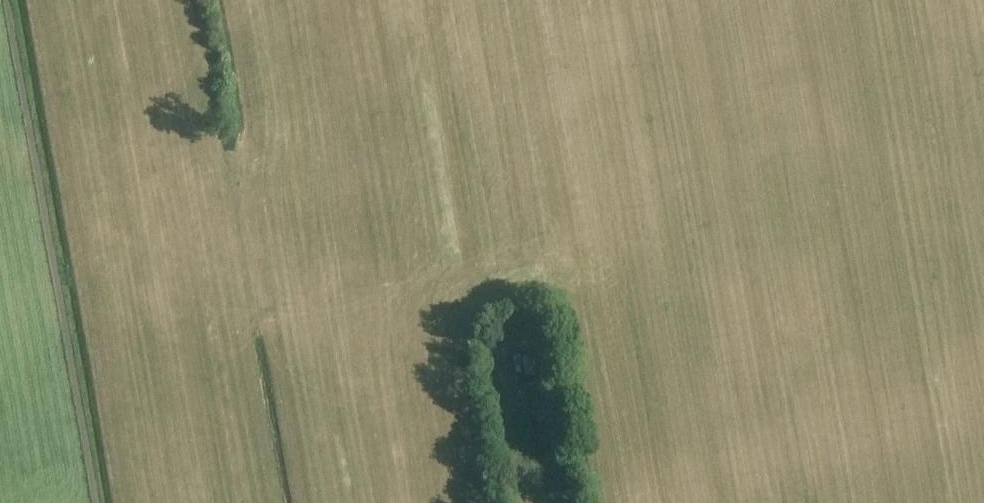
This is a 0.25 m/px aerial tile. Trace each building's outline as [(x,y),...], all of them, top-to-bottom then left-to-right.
[(533,358),(522,360),(525,377),(536,376),(533,358)]
